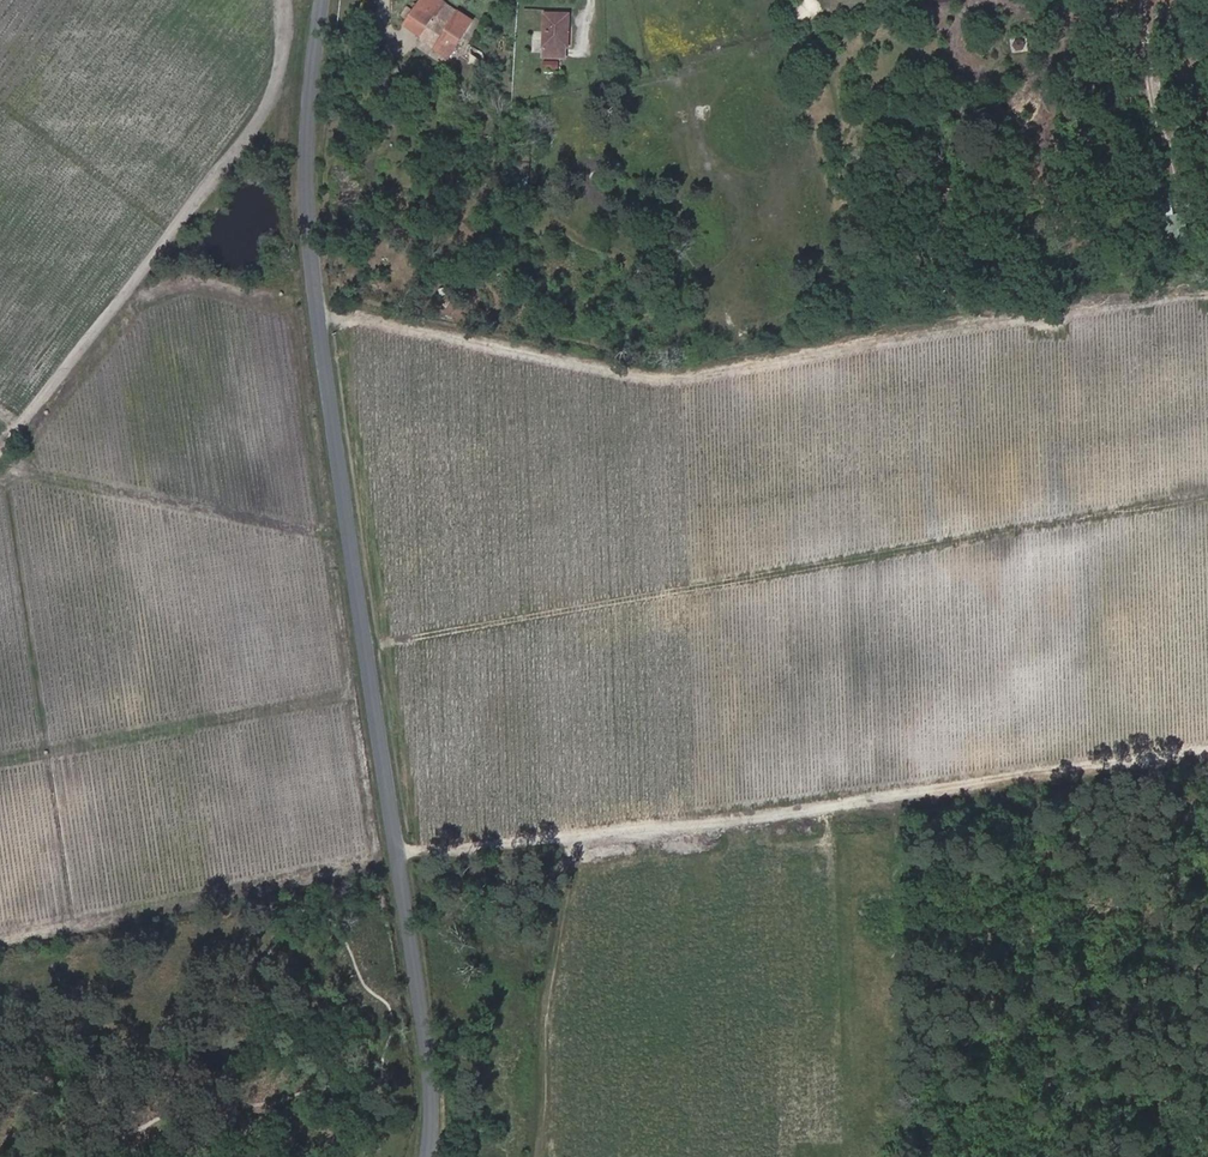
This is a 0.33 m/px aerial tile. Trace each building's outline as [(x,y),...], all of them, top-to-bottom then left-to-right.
[(473,13),(454,0),(418,0),(405,21),(451,49),(474,13),(473,13)] [(576,14),(549,12),(546,57),(567,58),(570,25),(575,26),(576,14)] [(414,151),(406,150),(405,160),(414,161),(414,151)]
